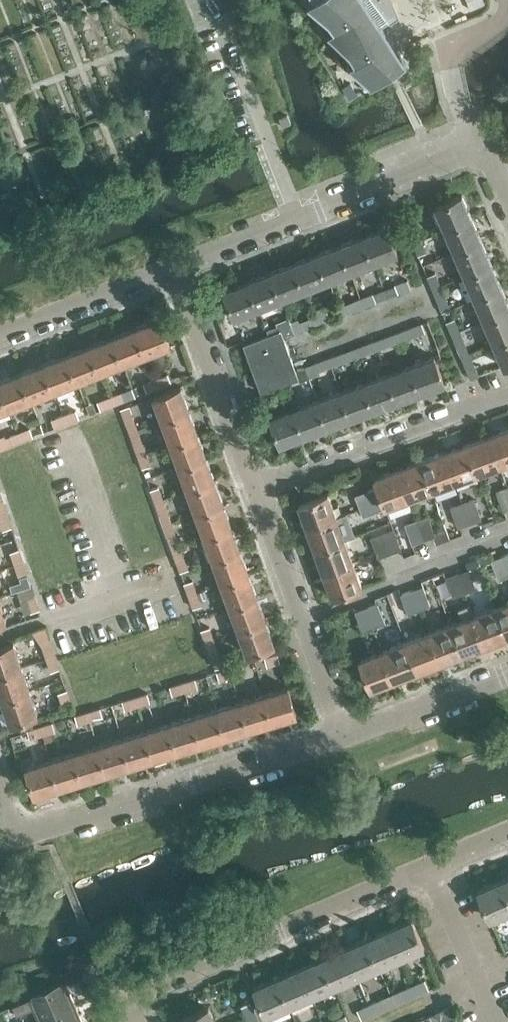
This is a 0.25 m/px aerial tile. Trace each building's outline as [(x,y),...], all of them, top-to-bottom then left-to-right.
[(308,2),(329,21),(334,29),(331,32),(328,34),(350,52),(355,61),(349,65),(371,85),(406,62),(382,25),(389,21),(390,22),(391,22),(392,21),(398,17),(399,17),(399,16),(399,15),(399,14),(393,0),(311,0),(308,2)] [(471,9),(485,3),(484,0),(467,0),(471,9)] [(351,82),(343,87),(350,99),(358,94),(351,82)] [(445,229),(472,218),(472,217),(471,217),(467,210),(468,209),(462,194),(435,205),(445,229)] [(472,218),(445,229),(454,252),(481,240),(480,240),(477,232),(478,232),(472,218)] [(361,235),(372,262),(396,253),(385,225),(384,226),(385,227),(377,230),(376,229),(361,235)] [(422,239),(417,227),(408,231),(413,242),(422,239)] [(339,244),(349,271),(372,262),(361,235),(361,236),(353,239),(353,238),(339,244)] [(422,239),(413,242),(418,256),(427,252),(422,239)] [(464,274),(491,263),(491,262),(490,263),(486,255),(487,254),(481,240),(454,252),(464,274)] [(316,253),(326,280),(349,271),(339,244),(338,244),(338,245),(330,248),(330,247),(316,253)] [(293,262),(303,289),(326,280),(316,253),(315,253),(315,254),(307,257),(307,256),(293,262)] [(270,271),(280,298),(303,289),(293,262),(292,262),(292,263),(284,267),(284,266),(270,271)] [(473,297),(501,286),(500,285),(499,285),(496,278),(497,277),(491,263),(464,274),(473,297)] [(280,298),(270,271),(269,271),(269,273),(262,276),(261,275),(247,280),(257,308),(280,298)] [(427,276),(432,288),(441,284),(436,273),(427,276)] [(231,309),(234,317),(257,308),(247,280),(246,281),(246,282),(239,285),(238,284),(223,290),(224,293),(231,309)] [(395,284),(398,294),(411,289),(408,280),(395,284)] [(441,284),(432,288),(442,313),(451,309),(441,284)] [(483,320),(507,309),(507,306),(505,300),(507,300),(501,286),(473,297),(483,320)] [(224,293),(213,297),(219,314),(231,309),(224,293)] [(360,299),(364,308),(377,302),(373,294),(360,299)] [(360,299),(338,307),(342,316),(364,308),(360,299)] [(483,320),(492,342),(507,336),(507,309),(483,320)] [(314,317),(318,325),(331,321),(328,312),(314,317)] [(135,327),(145,354),(169,345),(158,317),(157,318),(158,319),(150,322),(149,321),(135,327)] [(314,317),(299,322),(298,319),(290,322),(295,334),(318,325),(314,317)] [(451,333),(460,329),(454,317),(446,321),(451,333)] [(289,322),(279,325),(283,336),(293,333),(289,322)] [(400,341),(425,332),(423,323),(397,332),(400,341)] [(112,336),(122,363),(145,354),(135,327),(134,327),(135,328),(127,331),(126,330),(112,336)] [(470,352),(460,329),(451,333),(461,356),(470,352)] [(244,344),(255,374),(261,392),(298,378),(295,370),(281,331),(244,344)] [(374,341),(377,350),(400,341),(397,332),(374,341)] [(99,372),(100,372),(113,367),(115,374),(125,370),(122,363),(112,336),(111,336),(112,337),(104,340),(103,339),(89,345),(99,372)] [(492,342),(502,366),(507,363),(507,336),(492,342)] [(354,358),(377,350),(374,341),(351,350),(354,358)] [(66,354),(77,381),(90,376),(92,383),(102,379),(100,372),(99,372),(89,345),(88,345),(89,346),(81,349),(80,348),(66,354)] [(354,358),(351,350),(328,358),(331,367),(354,358)] [(470,352),(461,356),(471,377),(480,374),(470,352)] [(77,381),(66,354),(65,354),(66,355),(58,358),(57,357),(43,363),(54,390),(77,381)] [(409,364),(419,392),(434,387),(434,386),(442,383),(442,384),(443,383),(433,355),(409,364)] [(331,367),(328,358),(305,367),(308,376),(331,367)] [(20,372),(31,399),(44,394),(46,400),(56,397),(55,393),(54,390),(43,363),(42,363),(43,364),(35,367),(34,366),(20,372)] [(386,373),(396,401),(411,395),(410,394),(418,391),(419,392),(409,364),(386,373)] [(305,367),(295,370),(298,378),(299,382),(309,378),(308,376),(305,367)] [(8,408),(31,399),(20,372),(19,372),(20,373),(12,376),(11,375),(0,380),(0,389),(8,408)] [(363,381),(373,409),(388,404),(387,403),(395,400),(396,401),(386,373),(363,381)] [(169,374),(155,380),(159,388),(172,382),(172,381),(169,374)] [(155,380),(144,384),(147,391),(147,392),(159,388),(155,380)] [(339,390),(350,418),(364,413),(364,411),(372,408),(372,410),(373,409),(363,381),(339,390)] [(161,420),(189,410),(184,395),(183,395),(180,387),(181,387),(181,386),(153,396),(161,420)] [(316,398),(326,426),(341,421),(341,420),(349,417),(349,418),(350,418),(339,390),(316,398)] [(109,397),(112,405),(126,400),(126,399),(123,392),(109,397)] [(109,397),(98,402),(101,409),(101,410),(112,405),(109,397)] [(326,426),(316,398),(293,407),(303,435),(318,430),(317,429),(325,426),(326,427),(326,426)] [(138,428),(130,406),(121,409),(129,432),(138,428)] [(303,435),(293,407),(269,416),(279,444),(295,438),(294,437),(302,434),(303,435)] [(76,410),(63,415),(66,423),(80,418),(79,417),(76,410)] [(170,443),(198,433),(192,418),(191,419),(188,411),(189,410),(161,420),(170,443)] [(63,415),(52,420),(55,427),(55,428),(66,423),(63,415)] [(488,434),(499,464),(507,461),(507,427),(488,434)] [(30,428),(17,433),(20,441),(33,436),(33,435),(30,428)] [(138,428),(129,432),(137,455),(146,452),(140,432),(138,428)] [(17,433),(6,438),(8,444),(9,446),(20,441),(17,433)] [(178,466),(206,456),(201,442),(200,442),(197,434),(198,434),(198,433),(170,443),(178,466)] [(465,442),(476,472),(499,464),(488,434),(465,442)] [(442,451),(453,481),(476,472),(465,442),(442,451)] [(419,459),(430,489),(453,481),(442,451),(419,459)] [(146,452),(137,455),(142,469),(151,465),(146,452)] [(187,490),(215,479),(209,465),(208,465),(205,457),(206,457),(206,456),(178,466),(187,490)] [(397,467),(408,497),(430,489),(419,459),(397,467)] [(408,497),(397,467),(374,476),(378,486),(385,506),(408,497)] [(195,513),(223,503),(218,488),(217,488),(214,480),(215,480),(215,479),(187,490),(195,513)] [(385,506),(378,486),(366,490),(373,510),(385,506)] [(164,498),(160,487),(150,489),(155,501),(164,498)] [(507,487),(496,491),(502,510),(507,509),(507,489),(507,487)] [(373,510),(366,490),(355,494),(363,514),(373,510)] [(327,492),(297,503),(306,526),(335,515),(342,513),(339,505),(333,508),(327,492)] [(164,498),(155,501),(163,525),(172,521),(164,498)] [(469,524),(481,520),(474,498),(461,503),(469,524)] [(203,536),(231,526),(226,511),(225,512),(222,504),(223,503),(195,513),(203,536)] [(469,524),(461,503),(451,508),(458,528),(469,524)] [(3,531),(12,527),(8,514),(0,516),(0,522),(3,531)] [(335,515),(306,526),(314,549),(344,538),(335,515)] [(416,521),(423,541),(436,537),(435,535),(434,533),(428,516),(416,521)] [(180,545),(172,521),(163,525),(171,548),(180,545)] [(413,545),(423,541),(416,521),(405,525),(413,545)] [(203,536),(212,559),(240,549),(235,535),(233,535),(231,527),(232,527),(231,526),(203,536)] [(381,532),(389,552),(401,548),(394,527),(381,532)] [(447,528),(434,533),(435,535),(436,537),(437,542),(450,537),(447,528)] [(381,532),(372,535),(379,556),(389,552),(381,532)] [(344,538),(314,549),(323,571),(352,561),(344,538)] [(180,545),(171,548),(180,572),(189,569),(180,545)] [(240,549),(212,559),(220,583),(248,572),(243,558),(242,558),(239,550),(240,550),(240,549)] [(14,564),(23,560),(20,550),(11,552),(14,564)] [(507,577),(507,569),(503,555),(493,559),(491,554),(478,558),(482,567),(492,562),(499,581),(507,577)] [(482,567),(478,558),(465,563),(467,569),(458,573),(465,593),(477,589),(470,571),(482,567)] [(14,564),(18,577),(28,574),(23,560),(14,564)] [(352,561),(323,571),(323,572),(332,595),(361,584),(352,561)] [(248,572),(220,583),(229,606),(257,596),(251,581),(250,581),(247,573),(249,573),(248,572)] [(458,573),(446,577),(454,598),(465,593),(458,573)] [(29,578),(18,582),(20,589),(31,585),(29,578)] [(197,591),(193,580),(185,583),(188,594),(197,591)] [(412,590),(420,610),(430,607),(424,586),(412,590)] [(412,590),(400,594),(407,615),(420,610),(412,590)] [(197,591),(188,594),(193,609),(202,605),(197,591)] [(39,609),(37,602),(35,596),(26,599),(30,612),(39,609)] [(257,596),(229,606),(237,629),(265,619),(260,604),(259,605),(256,597),(257,596)] [(366,606),(374,628),(387,623),(378,601),(366,606)] [(507,635),(507,601),(496,606),(507,635)] [(451,623),(462,653),(485,644),(473,615),(470,605),(458,609),(462,619),(451,623)] [(364,632),(374,628),(366,606),(355,610),(364,632)] [(473,615),(485,644),(507,635),(496,606),(473,615)] [(265,619),(237,629),(246,653),(274,643),(268,627),(267,628),(264,620),(265,619)] [(428,632),(439,661),(462,653),(451,623),(428,632)] [(205,641),(214,638),(210,627),(201,630),(205,641)] [(405,640),(417,670),(439,661),(428,632),(405,640)] [(205,641),(214,668),(223,665),(214,638),(205,641)] [(405,640),(382,649),(394,679),(417,670),(405,640)] [(0,646),(0,673),(21,666),(13,641),(0,646)] [(47,657),(55,654),(52,644),(44,646),(47,657)] [(394,679),(382,649),(359,658),(370,687),(394,679)] [(60,668),(55,654),(47,657),(50,672),(60,668)] [(265,657),(267,666),(278,663),(276,655),(265,657)] [(242,663),(228,668),(231,678),(245,673),(242,663)] [(0,673),(0,691),(2,698),(29,689),(21,666),(0,673)] [(231,678),(228,668),(217,672),(220,681),(231,678)] [(184,692),(198,688),(195,678),(182,683),(184,692)] [(184,692),(182,683),(170,687),(172,695),(184,692)] [(262,693),(271,722),(286,718),(286,716),(294,714),(294,715),(295,715),(286,686),(262,693)] [(29,689),(2,698),(3,699),(4,698),(6,706),(5,707),(11,722),(37,713),(29,689)] [(62,703),(70,700),(67,690),(58,693),(62,703)] [(137,706),(151,702),(148,693),(135,697),(137,706)] [(238,700),(248,730),(262,725),(262,724),(270,721),(270,722),(271,722),(262,693),(238,700)] [(137,706),(135,697),(122,701),(125,710),(137,706)] [(215,708),(224,737),(239,732),(238,731),(247,729),(247,730),(248,730),(238,700),(215,708)] [(90,721),(103,717),(101,707),(87,711),(90,721)] [(215,708),(192,715),(201,744),(215,739),(215,738),(223,736),(223,737),(224,737),(215,708)] [(90,721),(87,711),(75,715),(78,725),(90,721)] [(201,744),(192,715),(168,722),(177,751),(192,747),(191,746),(200,743),(200,744),(201,744)] [(145,730),(154,759),(168,754),(168,753),(176,750),(176,752),(177,751),(168,722),(145,730)] [(43,735),(55,732),(53,723),(40,726),(43,735)] [(43,735),(40,726),(27,730),(30,739),(43,735)] [(121,737),(130,766),(145,761),(144,760),(153,758),(153,759),(154,759),(145,730),(121,737)] [(98,744),(107,773),(121,769),(121,768),(129,765),(129,766),(130,766),(121,737),(98,744)] [(74,751),(83,781),(98,776),(97,775),(106,772),(106,773),(107,773),(98,744),(74,751)] [(74,751),(51,759),(60,788),(74,783),(74,782),(82,780),(82,781),(83,781),(74,751)] [(60,788),(51,759),(26,766),(35,795),(51,790),(50,789),(59,787),(59,788),(60,788)] [(500,879),(477,889),(489,917),(507,909),(507,898),(500,879)] [(10,920),(3,893),(0,894),(0,923),(10,920)] [(388,927),(401,956),(424,946),(411,917),(388,927)] [(366,937),(378,966),(401,956),(388,927),(366,937)] [(343,947),(356,976),(378,966),(366,937),(343,947)] [(321,956),(333,985),(356,976),(343,947),(321,956)] [(299,966),(311,995),(333,985),(321,956),(299,966)] [(276,976),(289,1004),(311,995),(299,966),(276,976)] [(289,1004),(276,976),(253,986),(266,1014),(289,1004)] [(425,979),(413,985),(417,995),(429,989),(429,988),(425,979)] [(64,981),(12,1004),(17,1014),(31,1007),(37,1020),(74,1004),(64,981)] [(413,985),(399,991),(403,1001),(417,995),(413,985)] [(245,988),(240,990),(245,1002),(250,999),(245,988)] [(204,992),(202,995),(203,999),(206,1001),(210,1000),(212,996),(211,993),(207,991),(204,992)] [(384,997),(368,1004),(373,1014),(388,1007),(384,997)] [(246,1016),(255,1012),(251,1003),(242,1007),(246,1016)] [(32,1021),(81,1021),(74,1004),(37,1020),(32,1021)] [(368,1004),(356,1009),(360,1018),(360,1019),(373,1014),(368,1004)] [(209,1005),(179,1018),(181,1021),(216,1021),(209,1005)] [(439,1021),(454,1016),(451,1007),(435,1014),(439,1021)] [(248,1021),(260,1021),(255,1012),(246,1016),(248,1021)]
